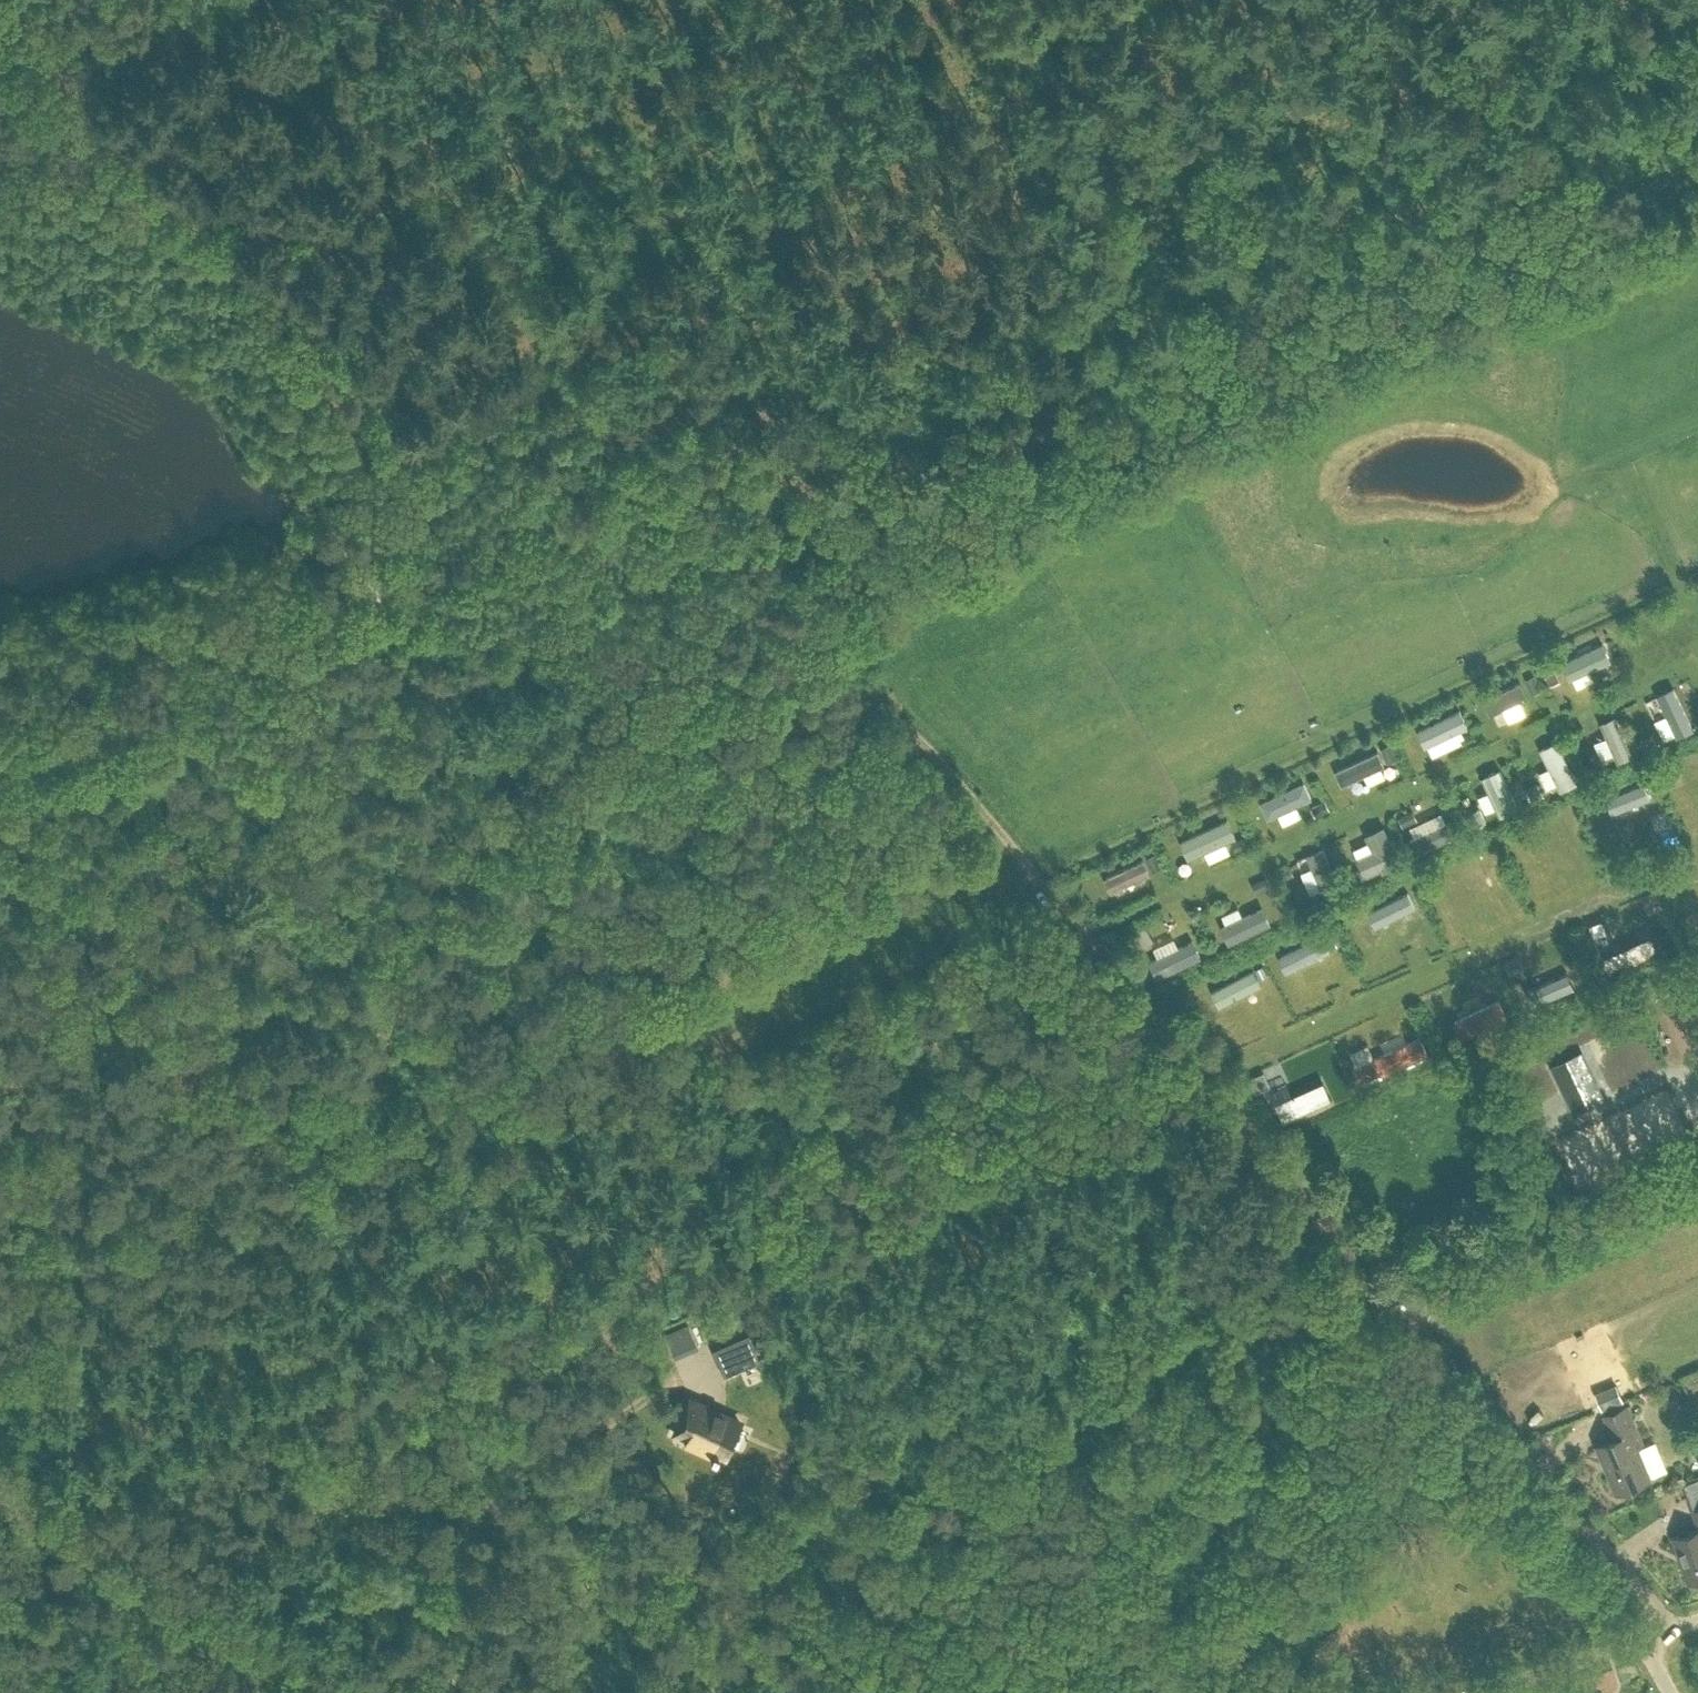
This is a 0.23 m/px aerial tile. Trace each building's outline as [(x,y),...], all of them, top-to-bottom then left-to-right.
[(1596,668),(1619,658),(1613,643),(1569,661),(1581,688),(1601,680),(1596,668)] [(1510,708),(1512,718),(1529,714),(1522,688),(1494,695),(1498,711),(1510,708)] [(1659,725),(1677,718),(1673,708),(1655,716),(1659,725)] [(1467,712),(1426,727),(1436,754),(1477,739),(1467,712)] [(1621,716),(1608,721),(1622,756),(1635,751),(1621,716)] [(1548,746),(1553,768),(1545,769),(1550,792),(1565,789),(1564,784),(1576,781),(1567,742),(1548,746)] [(1351,785),(1369,776),(1374,785),(1394,776),(1383,751),(1343,769),(1351,785)] [(1506,808),(1521,798),(1504,770),(1488,779),(1506,808)] [(1652,782),(1627,795),(1640,818),(1665,805),(1652,782)] [(1495,790),(1483,795),(1490,812),(1501,808),(1495,790)] [(1416,827),(1424,845),(1457,829),(1448,812),(1416,827)] [(1595,816),(1578,823),(1585,842),(1603,836),(1595,816)] [(1212,854),(1215,861),(1240,852),(1229,823),(1191,837),(1199,859),(1212,854)] [(1359,847),(1369,875),(1401,864),(1388,827),(1371,833),(1374,842),(1359,847)] [(1115,873),(1118,886),(1157,876),(1153,862),(1115,873)] [(1233,923),(1250,916),(1245,906),(1229,912),(1233,923)] [(1372,909),(1354,918),(1363,937),(1382,928),(1372,909)] [(747,1333),(711,1350),(723,1376),(759,1360),(747,1333)] [(1618,1381),(1598,1389),(1604,1406),(1625,1397),(1618,1381)] [(743,1418),(687,1396),(670,1438),(726,1460),(743,1418)] [(1644,1443),(1628,1405),(1606,1414),(1615,1436),(1598,1443),(1617,1490),(1651,1475),(1639,1445),(1644,1443)] [(1661,1439),(1646,1446),(1659,1476),(1674,1469),(1661,1439)] [(1674,1536),(1689,1580),(1697,1577),(1697,1528),(1674,1536)]
